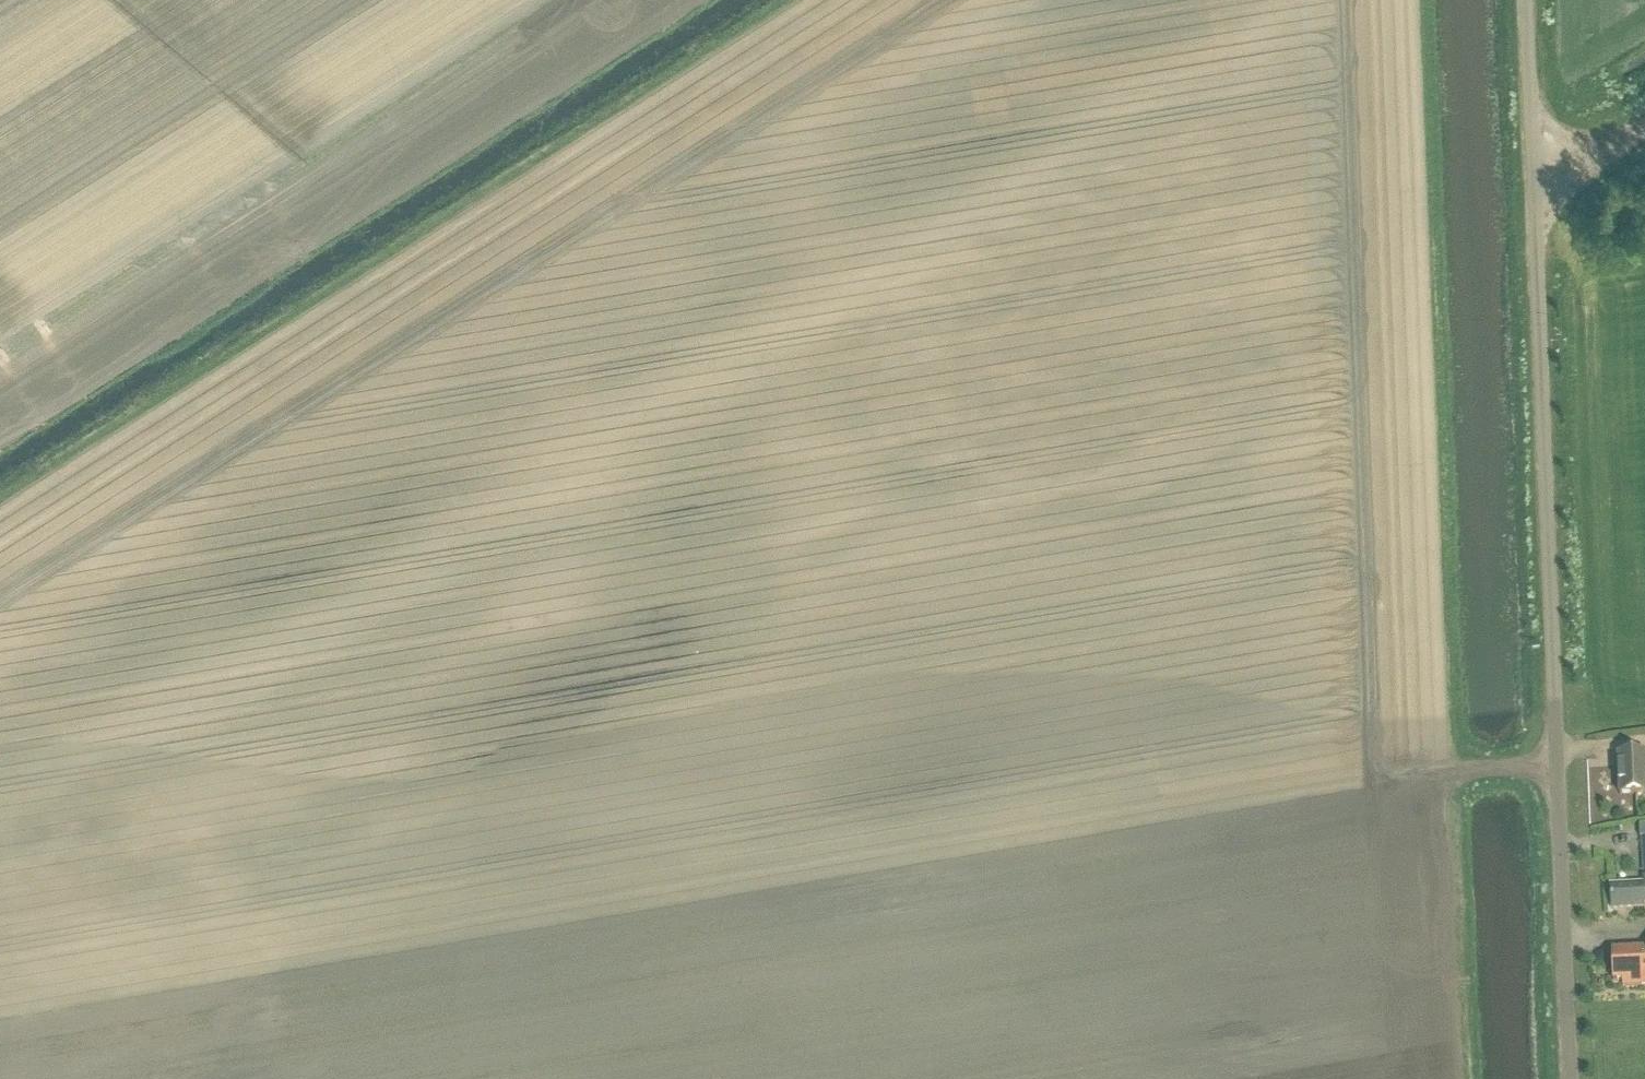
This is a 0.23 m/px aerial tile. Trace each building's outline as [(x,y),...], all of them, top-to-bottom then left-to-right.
[(1619,759),(1621,799),(1644,797),(1644,758),(1619,759)] [(1643,885),(1611,887),(1612,913),(1644,911),(1644,880),(1643,880),(1643,885)] [(1615,956),(1616,986),(1624,986),(1624,990),(1644,989),(1644,955),(1615,956)]
